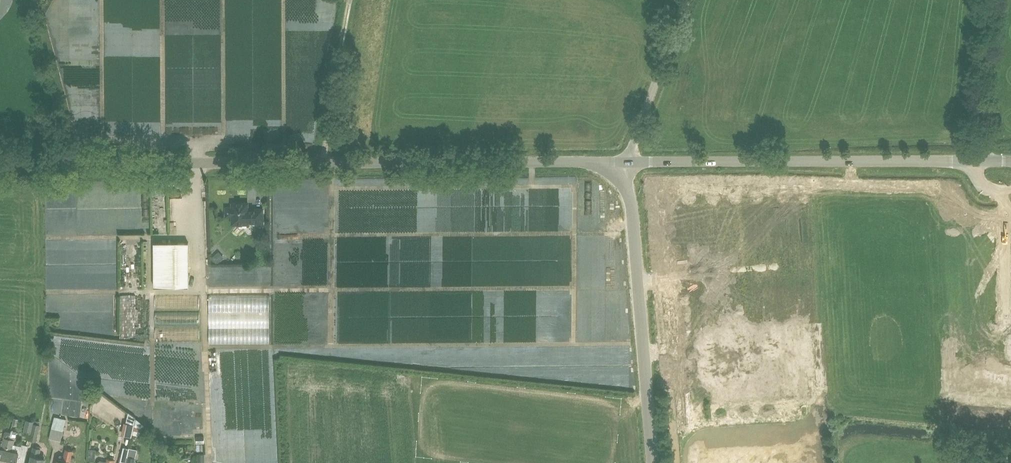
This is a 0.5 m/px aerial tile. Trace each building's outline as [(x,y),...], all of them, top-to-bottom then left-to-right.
[(227,216),(232,216),(232,223),(248,223),(248,222),(263,222),(263,208),(248,208),(247,202),(232,202),(232,206),(227,206),(226,208),(226,214),(227,216)] [(154,286),(188,286),(188,242),(154,242),(154,286)] [(219,259),(225,256),(221,249),(215,252),(219,259)] [(262,308),(262,294),(209,294),(209,308),(210,308),(210,322),(265,322),(265,308),(262,308)] [(265,335),(264,326),(210,327),(211,337),(265,335)] [(1000,352),(1001,354),(1001,359),(1001,364),(1001,369),(1001,372),(1002,372),(1002,380),(1006,380),(1006,381),(1010,381),(1010,343),(1010,342),(1005,343),(1001,343),(1001,352),(1000,352)] [(736,368),(700,371),(702,391),(710,391),(710,390),(714,390),(719,390),(719,389),(728,388),(734,388),(743,387),(743,388),(746,388),(746,387),(744,368),(744,360),(767,358),(766,347),(725,350),(726,365),(736,364),(736,368)] [(126,432),(144,434),(146,418),(129,415),(126,432)] [(54,416),(49,438),(61,441),(66,419),(54,416)] [(31,433),(33,423),(34,421),(27,420),(24,432),(31,433)] [(33,423),(31,433),(30,440),(36,441),(39,424),(33,423)] [(5,458),(9,436),(10,432),(5,431),(5,434),(4,434),(3,442),(2,442),(0,448),(0,462),(4,462),(5,458)] [(4,462),(16,462),(18,452),(13,451),(14,445),(13,444),(14,439),(15,433),(10,432),(9,436),(5,458),(4,462)] [(43,458),(38,457),(40,448),(38,448),(39,446),(36,445),(35,447),(33,447),(30,462),(43,462),(44,458),(43,458)] [(63,458),(63,461),(56,460),(56,462),(70,462),(72,449),(65,448),(63,458)]
